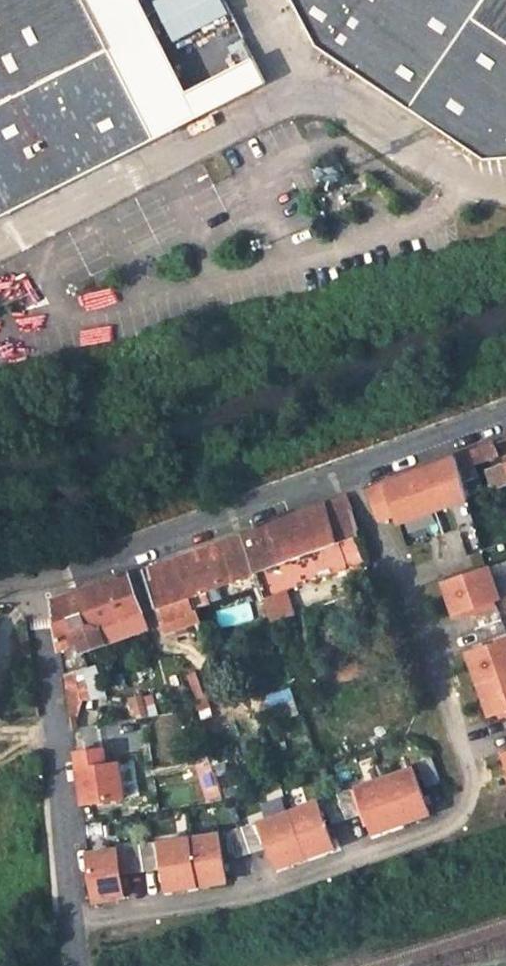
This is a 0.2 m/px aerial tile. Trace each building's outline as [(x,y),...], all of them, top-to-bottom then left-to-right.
[(158,139),(267,85),(255,60),(185,95),(137,0),(0,0),(0,219),(158,139)] [(172,41),(229,13),(223,0),(157,0),(153,2),(172,41)] [(315,48),(484,162),(505,160),(505,0),(290,0),(315,48)] [(496,443),(456,458),(460,470),(500,456),(496,443)] [(456,458),(361,493),(365,504),(460,470),(456,458)] [(347,498),(239,536),(252,574),(260,596),(351,564),(343,541),(358,534),(347,498)] [(239,536),(148,569),(152,583),(149,584),(158,608),(252,574),(239,536)] [(448,581),(457,619),(505,608),(505,590),(501,568),(448,581)] [(152,628),(133,574),(54,603),(65,677),(89,668),(83,653),(152,628)] [(505,637),(505,621),(482,626),(485,641),(505,637)] [(505,719),(505,643),(471,656),(496,723),(505,719)] [(201,672),(187,675),(197,715),(211,711),(201,672)] [(294,689),(268,696),(272,709),(298,702),(294,689)] [(157,695),(132,697),(134,720),(159,719),(157,695)] [(94,746),(75,749),(84,806),(102,803),(94,746)] [(32,778),(40,777),(39,763),(31,764),(32,778)] [(354,789),(372,839),(438,816),(421,766),(354,789)] [(270,816),(289,809),(284,797),(266,804),(270,816)] [(259,822),(274,873),(342,852),(327,801),(259,822)] [(170,894),(234,886),(228,833),(164,840),(170,894)] [(143,844),(144,872),(161,871),(159,843),(143,844)] [(88,853),(97,907),(134,901),(125,847),(88,853)]
